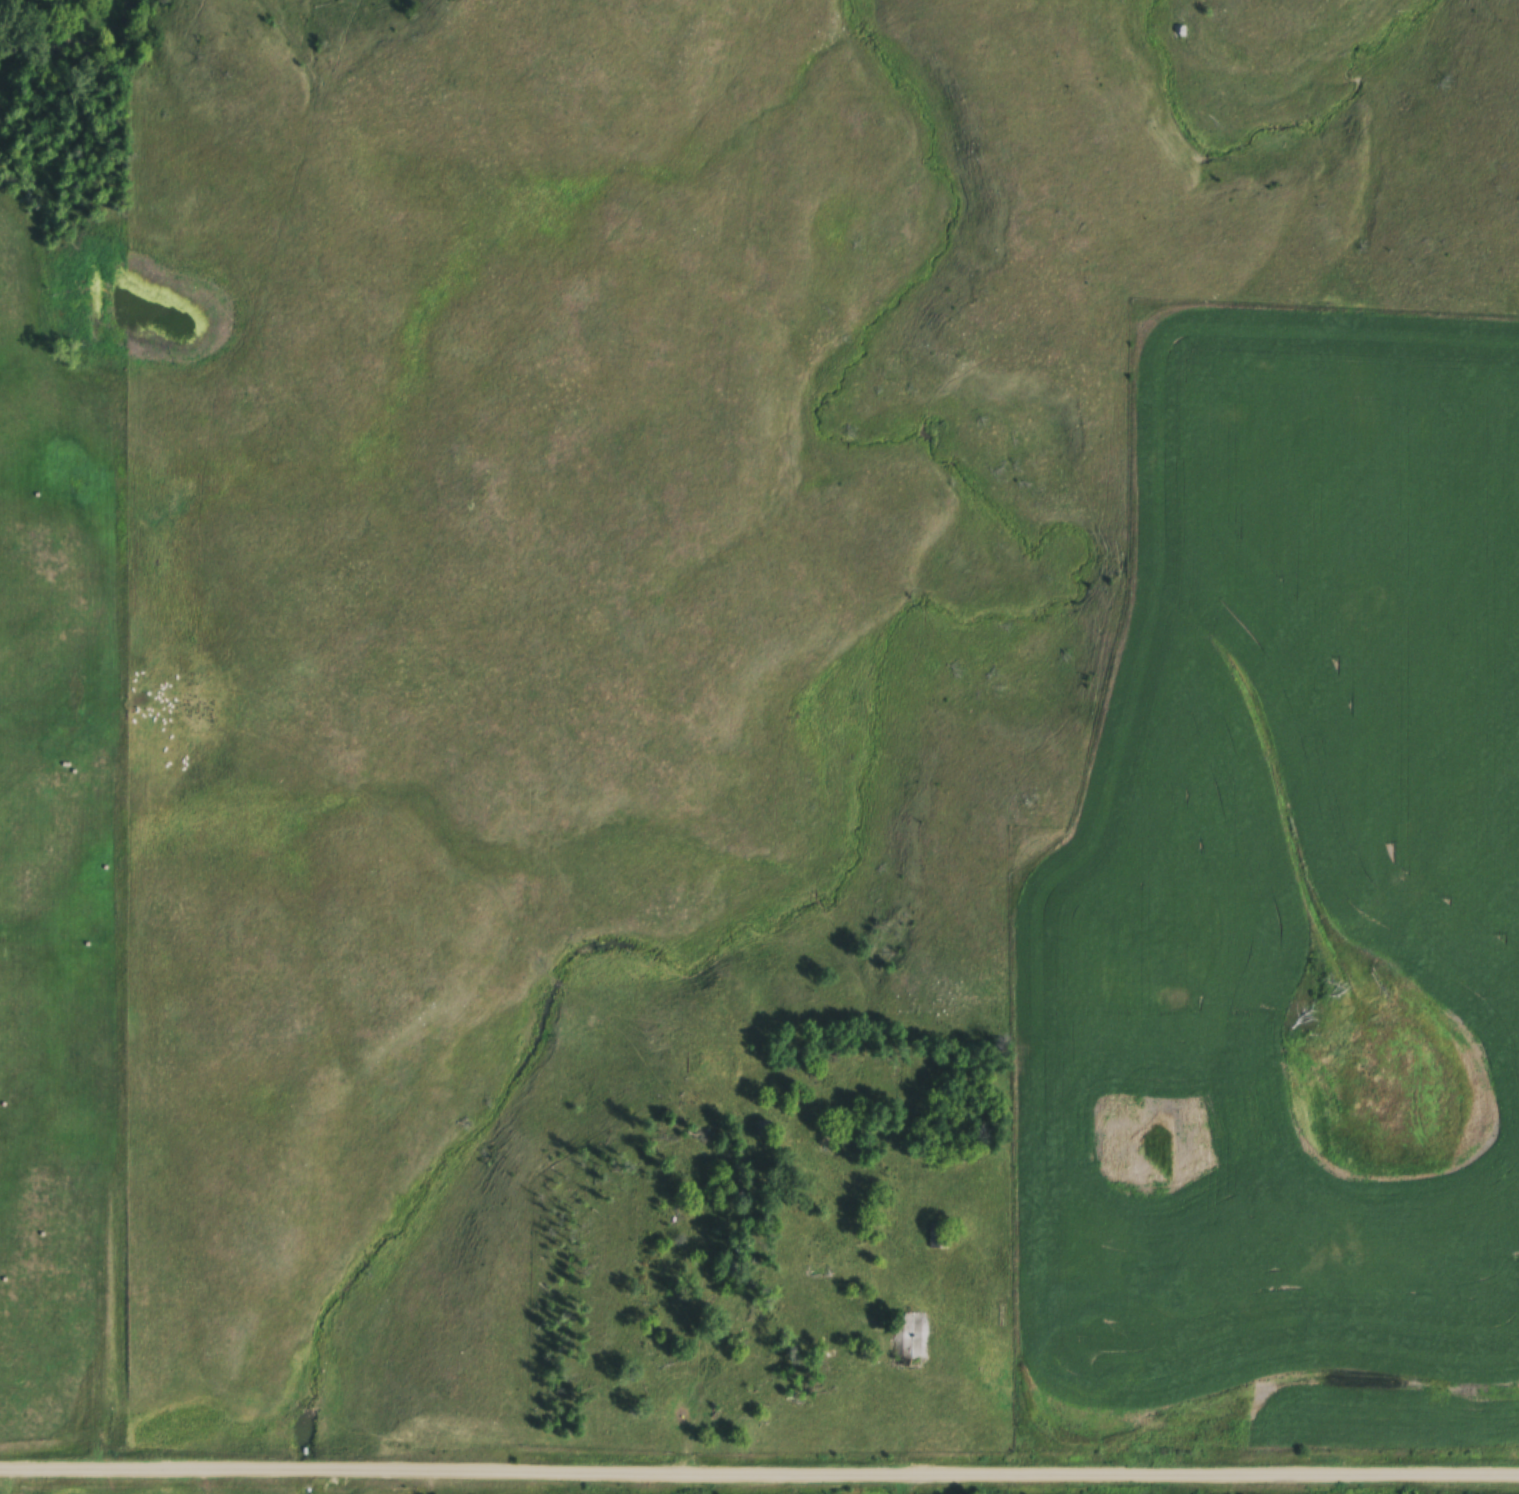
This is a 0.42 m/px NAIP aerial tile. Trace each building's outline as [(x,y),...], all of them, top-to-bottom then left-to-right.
[(893,1343),(893,1364),(917,1363),(917,1317),(903,1318),(903,1343),(893,1343)]
